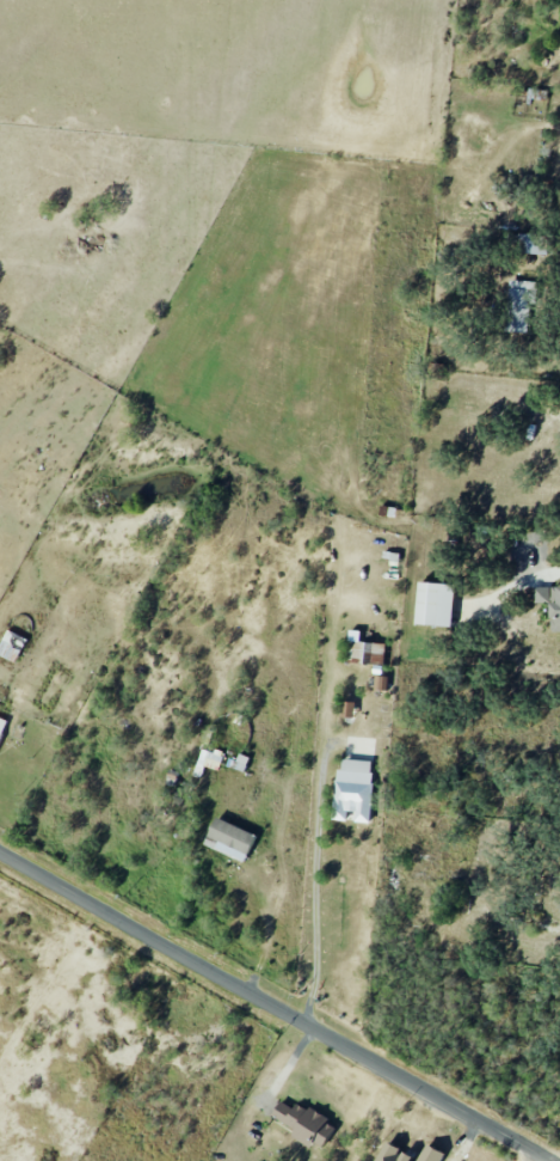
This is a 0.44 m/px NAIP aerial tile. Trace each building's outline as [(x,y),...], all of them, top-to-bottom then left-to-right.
[(516,254),(548,255),(548,235),(516,234),(516,254)] [(530,333),(532,282),(508,281),(506,332),(530,333)] [(452,625),(454,582),(418,581),(416,624),(452,625)] [(551,631),(559,631),(559,585),(554,585),(555,587),(535,587),(536,602),(551,602),(551,631)] [(16,663),(28,639),(8,629),(0,646),(0,655),(16,663)] [(385,642),(360,641),(360,630),(350,629),(349,657),(385,659),(385,642)] [(388,676),(376,675),(376,689),(388,690),(388,676)] [(355,716),(356,701),(344,701),(344,716),(355,716)] [(203,747),(198,764),(220,771),(225,754),(203,747)] [(333,819),(347,820),(348,811),(356,811),(355,821),(370,822),(374,761),(343,758),(342,769),(337,768),(333,819)] [(216,848),(245,860),(256,833),(216,816),(209,835),(220,839),(216,848)] [(295,1129),(291,1135),(311,1148),(314,1142),(323,1148),(336,1125),(297,1101),(293,1108),(281,1100),(272,1114),(295,1129)] [(426,1143),(418,1159),(385,1141),(375,1160),(442,1160),(446,1153),(426,1143)]
